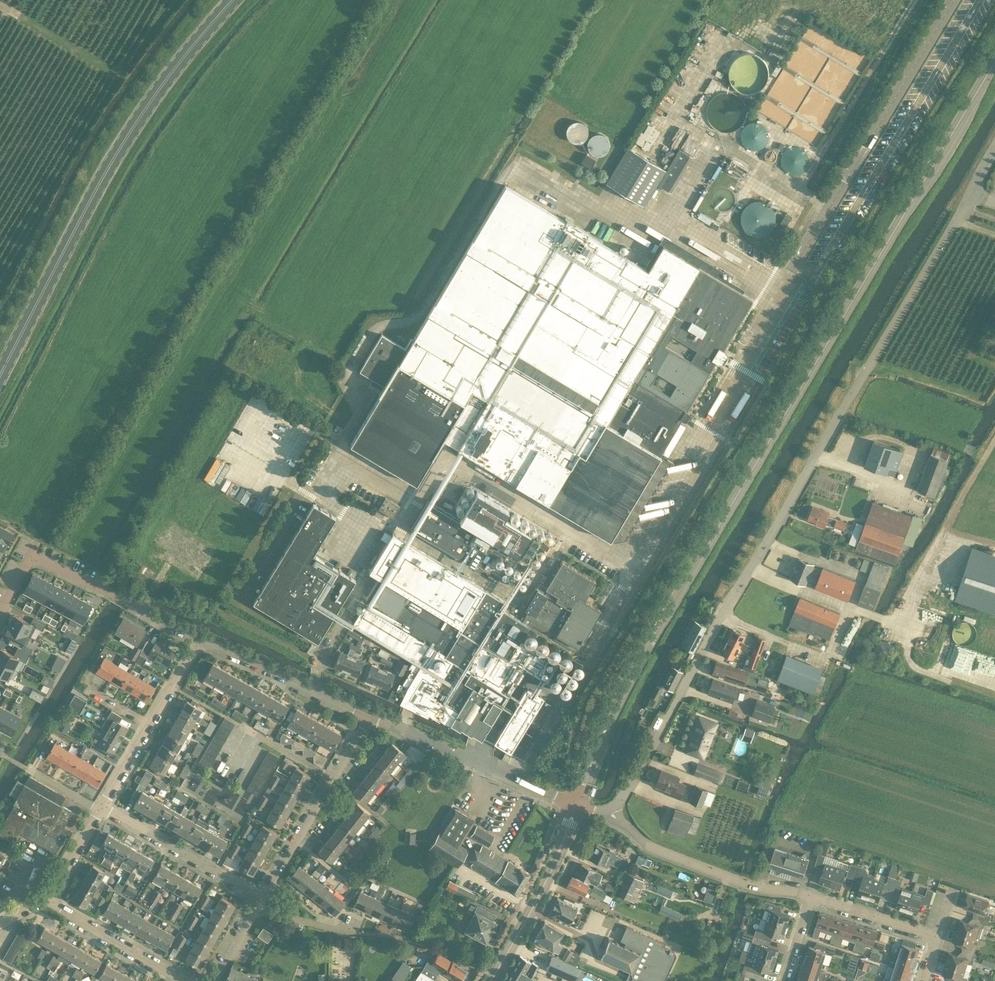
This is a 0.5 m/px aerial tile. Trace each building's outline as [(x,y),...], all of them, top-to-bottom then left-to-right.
[(771,52),(768,57),(777,62),(780,58),(771,52)] [(588,153),(606,154),(607,134),(589,133),(588,153)] [(694,148),(693,136),(684,137),(685,149),(694,148)] [(606,183),(611,186),(644,206),(666,170),(628,147),(606,183)] [(581,162),(590,168),(595,159),(586,154),(581,162)] [(733,159),(726,168),(741,179),(748,170),(733,159)] [(681,418),(683,419),(684,419),(685,419),(686,419),(687,418),(689,414),(689,413),(689,412),(689,411),(688,411),(686,409),(687,408),(688,408),(688,407),(692,399),(693,400),(693,399),(698,391),(698,390),(703,382),(703,383),(704,382),(703,382),(708,374),(709,374),(709,373),(708,373),(713,365),(714,365),(714,364),(716,360),(718,362),(720,362),(721,363),(722,362),(723,362),(724,361),(727,356),(727,354),(727,353),(727,352),(727,351),(726,350),(723,348),(726,344),(726,345),(727,344),(726,344),(731,336),(732,335),(731,335),(736,327),(736,328),(737,327),(736,327),(741,319),(742,319),(742,318),(746,310),(747,310),(747,309),(751,302),(752,302),(752,301),(752,300),(752,299),(751,298),(751,297),(750,298),(743,293),(743,292),(663,245),(648,270),(588,235),(589,234),(588,233),(587,234),(572,224),(566,221),(506,185),(413,339),(411,338),(405,348),(382,334),(360,371),(384,385),(379,394),(380,395),(350,444),(417,483),(432,457),(433,457),(444,439),(459,448),(459,449),(549,502),(550,501),(610,539),(660,455),(659,454),(681,418)] [(700,212),(697,217),(709,224),(712,220),(700,212)] [(781,223),(787,226),(793,216),(787,213),(781,223)] [(895,476),(904,452),(875,441),(868,457),(866,458),(864,463),(866,465),(866,466),(895,476)] [(672,455),(668,456),(661,452),(659,454),(660,455),(610,539),(614,542),(628,539),(627,531),(634,530),(632,522),(640,520),(638,513),(645,511),(643,503),(651,502),(649,494),(657,492),(655,484),(662,483),(660,475),(668,474),(666,466),(673,464),(672,455)] [(948,465),(949,461),(932,454),(918,490),(936,496),(940,484),(944,486),(948,475),(944,473),(948,465)] [(343,471),(332,493),(341,497),(352,476),(343,471)] [(428,500),(411,529),(474,566),(476,563),(486,569),(496,553),(515,564),(519,556),(527,560),(537,545),(546,550),(550,545),(513,523),(512,523),(511,522),(504,518),(508,510),(477,491),(460,520),(428,500)] [(378,510),(392,518),(400,506),(385,498),(378,510)] [(905,549),(907,543),(904,542),(913,516),(874,502),(857,549),(896,563),(902,548),(905,549)] [(313,504),(253,603),(318,642),(355,580),(313,554),(335,518),(313,504)] [(845,531),(847,523),(833,518),(833,517),(829,516),(830,513),(813,506),(808,520),(825,527),(826,524),(830,525),(845,531)] [(0,521),(0,538),(7,542),(13,532),(5,528),(7,524),(0,521)] [(857,523),(849,543),(856,546),(863,526),(857,523)] [(384,531),(381,537),(388,542),(391,535),(384,531)] [(364,606),(352,625),(420,667),(418,671),(409,686),(408,686),(407,688),(405,693),(403,696),(400,702),(415,709),(414,710),(427,716),(428,714),(439,721),(440,719),(450,726),(451,724),(460,729),(460,728),(471,734),(472,733),(481,738),(502,705),(525,668),(547,681),(551,675),(551,674),(556,666),(557,666),(559,662),(550,657),(549,657),(520,639),(523,634),(525,632),(529,625),(528,624),(530,620),(539,624),(579,648),(601,610),(584,600),(595,581),(561,561),(546,587),(539,583),(536,588),(523,609),(528,612),(523,621),(499,607),(503,601),(485,590),(392,534),(391,535),(388,542),(369,572),(380,579),(368,599),(372,602),(394,616),(403,622),(400,628),(364,606)] [(973,549),(956,598),(994,611),(994,557),(973,549)] [(848,601),(856,581),(823,568),(822,570),(813,567),(814,564),(799,559),(791,579),(806,584),(808,580),(817,583),(815,588),(848,601)] [(873,610),(889,568),(874,562),(858,604),(873,610)] [(33,573),(24,591),(34,596),(43,579),(33,573)] [(34,596),(44,601),(53,584),(43,579),(34,596)] [(44,601),(53,606),(63,589),(53,584),(44,601)] [(63,589),(53,606),(63,611),(72,594),(63,589)] [(72,594),(63,611),(72,616),(82,599),(72,594)] [(830,639),(840,614),(801,597),(795,610),(789,625),(808,633),(809,631),(830,639)] [(72,616),(70,620),(74,623),(80,626),(92,604),(82,599),(72,616)] [(710,614),(714,607),(708,604),(705,611),(710,614)] [(10,622),(9,625),(26,635),(31,637),(36,627),(42,631),(46,624),(33,618),(30,623),(14,615),(12,619),(10,622)] [(136,645),(145,630),(124,618),(115,632),(136,645)] [(706,627),(702,625),(694,621),(682,646),(693,652),(706,627)] [(6,631),(3,635),(19,644),(16,650),(29,656),(32,650),(26,647),(31,637),(26,635),(9,625),(8,626),(7,626),(5,630),(6,631)] [(71,638),(73,632),(66,628),(64,631),(63,634),(71,638)] [(726,641),(742,649),(746,651),(748,645),(741,642),(744,635),(732,629),(726,641)] [(361,636),(351,630),(348,634),(358,640),(361,636)] [(757,642),(753,652),(760,655),(763,645),(765,640),(758,637),(757,642)] [(157,638),(154,645),(147,641),(140,653),(146,657),(149,653),(168,665),(175,652),(163,645),(164,642),(157,638)] [(740,652),(742,649),(726,641),(720,653),(732,659),(737,650),(740,652)] [(312,644),(307,651),(311,654),(316,646),(312,644)] [(952,646),(947,665),(992,676),(989,687),(994,688),(994,657),(952,646)] [(135,647),(129,657),(135,660),(141,650),(135,647)] [(29,656),(16,650),(14,655),(1,648),(0,650),(0,661),(13,668),(18,659),(24,662),(26,662),(29,656)] [(378,654),(387,658),(390,653),(381,648),(378,654)] [(336,659),(333,665),(345,670),(351,656),(354,651),(349,649),(347,654),(340,651),(336,659)] [(688,661),(692,653),(687,650),(683,658),(688,661)] [(753,652),(748,666),(755,668),(758,659),(760,655),(753,652)] [(58,654),(51,668),(59,672),(66,659),(58,654)] [(784,654),(776,680),(820,694),(825,676),(820,674),(823,666),(784,654)] [(351,656),(345,670),(357,676),(363,661),(351,656)] [(96,672),(109,679),(117,665),(104,658),(96,672)] [(399,660),(393,670),(402,675),(408,665),(399,660)] [(0,661),(0,674),(8,679),(13,668),(0,661)] [(672,691),(682,672),(678,670),(681,664),(675,661),(672,667),(662,685),(672,691)] [(769,679),(748,672),(716,662),(712,674),(744,685),(745,681),(754,684),(752,689),(764,693),(765,691),(769,679)] [(204,678),(215,684),(223,670),(212,663),(204,678)] [(364,678),(376,684),(382,669),(371,664),(364,678)] [(121,687),(129,672),(117,665),(109,679),(121,687)] [(409,686),(418,671),(412,668),(403,683),(408,686),(409,686)] [(382,669),(376,684),(388,689),(394,675),(382,669)] [(226,690),(234,676),(223,670),(215,684),(226,690)] [(134,694),(142,680),(129,672),(121,687),(134,694)] [(45,675),(41,681),(46,684),(50,677),(45,675)] [(236,696),(245,682),(234,676),(226,690),(236,696)] [(708,693),(730,701),(732,700),(733,697),(738,699),(741,688),(736,687),(712,679),(708,693)] [(142,680),(134,694),(146,701),(155,687),(142,680)] [(247,702),(255,688),(245,682),(236,696),(247,702)] [(397,689),(405,693),(407,688),(399,684),(397,689)] [(657,687),(652,696),(657,699),(662,689),(657,687)] [(202,696),(205,692),(199,688),(198,689),(196,692),(202,696)] [(258,709),(266,694),(255,688),(247,702),(258,709)] [(510,752),(543,697),(528,688),(495,742),(510,752)] [(32,689),(29,696),(41,702),(45,695),(32,689)] [(399,704),(400,702),(403,696),(392,690),(388,698),(399,704)] [(764,693),(764,695),(778,699),(779,696),(781,693),(774,690),(773,694),(765,691),(764,693)] [(86,701),(74,694),(66,707),(78,715),(86,701)] [(268,715),(277,701),(266,694),(258,709),(268,715)] [(211,701),(217,705),(220,700),(214,697),(211,701)] [(769,722),(775,706),(757,699),(751,716),(769,722)] [(220,700),(217,705),(224,709),(227,704),(224,702),(220,700)] [(181,711),(198,721),(201,717),(197,715),(201,709),(186,701),(181,711)] [(277,701),(268,715),(279,721),(288,707),(277,701)] [(10,711),(1,706),(0,707),(0,728),(1,728),(10,711)] [(233,714),(239,717),(241,712),(236,709),(233,714)] [(298,731),(307,716),(296,709),(287,725),(298,731)] [(101,728),(106,731),(121,740),(128,727),(119,722),(122,716),(112,710),(101,728)] [(11,734),(20,716),(10,711),(1,728),(11,734)] [(198,722),(198,721),(181,711),(174,722),(193,733),(195,729),(191,726),(195,720),(198,722)] [(729,716),(736,719),(738,713),(731,711),(729,716)] [(241,712),(239,717),(245,721),(248,716),(241,712)] [(309,737),(318,722),(307,716),(298,731),(309,737)] [(60,730),(66,721),(59,718),(54,727),(60,730)] [(220,724),(231,730),(235,724),(224,718),(220,724)] [(701,724),(697,722),(688,746),(696,749),(694,754),(703,757),(714,729),(710,727),(712,722),(703,719),(701,724)] [(207,726),(212,730),(215,725),(210,721),(207,726)] [(193,733),(174,722),(168,732),(183,741),(188,731),(193,733)] [(320,743),(329,728),(318,722),(309,737),(320,743)] [(231,730),(220,724),(217,730),(228,736),(231,730)] [(263,725),(260,729),(267,733),(270,729),(263,725)] [(209,735),(212,730),(207,726),(204,732),(209,735)] [(340,734),(329,728),(320,743),(332,749),(340,734)] [(742,739),(751,742),(754,732),(746,729),(742,739)] [(217,730),(214,735),(225,741),(228,736),(217,730)] [(114,752),(121,740),(106,731),(100,741),(95,738),(90,746),(106,755),(109,750),(114,752)] [(168,732),(162,743),(176,751),(183,741),(168,732)] [(291,743),(293,739),(282,733),(280,737),(280,739),(281,744),(291,743)] [(207,741),(197,734),(195,737),(205,743),(207,741)] [(225,741),(214,735),(211,740),(222,746),(225,741)] [(291,750),(302,749),(304,746),(293,739),(291,743),(291,750)] [(211,740),(208,745),(219,751),(222,746),(211,740)] [(392,741),(384,752),(396,762),(404,752),(392,741)] [(46,757),(59,764),(67,750),(55,743),(51,748),(46,757)] [(156,754),(170,762),(176,751),(162,743),(156,754)] [(194,748),(200,751),(203,746),(198,743),(194,748)] [(219,751),(208,745),(205,751),(216,757),(219,751)] [(411,745),(407,750),(411,754),(415,749),(411,745)] [(303,756),(313,755),(315,752),(304,746),(302,749),(303,756)] [(197,757),(200,751),(194,748),(191,753),(197,757)] [(72,772),(80,757),(67,750),(59,764),(72,772)] [(216,757),(205,751),(202,756),(212,762),(216,757)] [(268,752),(265,757),(275,763),(279,757),(268,752)] [(315,752),(313,755),(314,763),(322,767),(324,762),(326,758),(315,752)] [(389,772),(396,762),(384,752),(376,762),(389,772)] [(167,768),(170,762),(156,754),(149,764),(168,775),(171,771),(167,768)] [(210,767),(212,762),(202,756),(198,762),(209,768),(210,767)] [(84,779),(92,764),(80,757),(72,772),(84,779)] [(272,769),(275,763),(265,757),(262,763),(272,769)] [(285,768),(288,762),(283,759),(280,765),(285,768)] [(381,782),(389,772),(376,762),(369,772),(381,782)] [(269,774),(272,769),(262,763),(259,768),(269,774)] [(92,764),(84,779),(97,786),(105,772),(92,764)] [(182,769),(187,773),(191,767),(185,764),(182,769)] [(719,782),(722,773),(698,764),(694,773),(719,782)] [(407,771),(411,774),(416,768),(412,765),(407,771)] [(296,767),(290,777),(304,785),(310,775),(296,767)] [(266,779),(269,774),(259,768),(256,773),(266,779)] [(184,778),(187,773),(182,769),(179,775),(184,778)] [(680,797),(685,784),(677,781),(679,777),(661,770),(655,785),(672,791),(671,794),(680,797)] [(369,772),(361,782),(374,791),(381,782),(369,772)] [(263,785),(266,779),(256,773),(253,779),(263,785)] [(275,774),(271,780),(276,783),(280,777),(275,774)] [(290,777),(284,787),(298,795),(304,785),(290,777)] [(0,816),(0,836),(13,844),(27,819),(65,841),(74,826),(77,827),(83,818),(42,794),(43,792),(22,779),(0,816)] [(260,790),(263,785),(253,779),(249,784),(260,790)] [(758,794),(766,797),(772,782),(763,779),(758,794)] [(167,784),(161,780),(161,781),(162,781),(160,784),(159,783),(158,786),(164,789),(167,784)] [(276,783),(271,780),(268,786),(273,789),(276,783)] [(374,791),(361,782),(353,791),(366,801),(374,791)] [(133,806),(144,812),(153,797),(142,791),(144,786),(139,783),(132,795),(137,798),(133,806)] [(260,790),(249,784),(246,790),(257,796),(260,790)] [(392,790),(395,793),(400,787),(396,784),(392,790)] [(709,805),(714,793),(696,786),(690,801),(701,806),(703,802),(709,805)] [(284,787),(278,798),(292,805),(298,795),(284,787)] [(189,796),(183,793),(182,794),(183,794),(181,797),(180,796),(179,798),(185,802),(189,796)] [(263,795),(260,800),(265,803),(268,798),(263,795)] [(155,818),(163,803),(153,797),(144,812),(155,818)] [(278,798),(272,808),(286,816),(292,805),(278,798)] [(265,803),(260,800),(256,807),(261,810),(265,803)] [(357,802),(349,812),(362,822),(370,812),(357,802)] [(165,824),(174,809),(163,803),(155,818),(165,824)] [(210,809),(204,805),(204,806),(203,809),(202,808),(200,810),(207,814),(210,809)] [(174,809),(165,824),(176,830),(185,815),(184,815),(188,808),(184,806),(180,813),(174,809)] [(286,816),(272,808),(266,818),(280,826),(286,816)] [(459,844),(474,821),(454,808),(444,825),(439,831),(439,832),(428,849),(450,862),(457,867),(468,850),(459,844)] [(674,808),(666,831),(685,837),(687,832),(693,815),(674,808)] [(354,832),(362,822),(349,812),(341,822),(354,832)] [(190,819),(185,815),(176,830),(186,836),(195,821),(197,818),(192,815),(190,819)] [(220,815),(217,821),(223,824),(226,818),(220,815)] [(197,818),(195,821),(186,836),(197,842),(206,828),(208,824),(204,822),(197,818)] [(223,824),(221,827),(226,830),(231,822),(226,818),(223,824)] [(347,842),(354,832),(341,822),(334,831),(347,842)] [(218,830),(208,824),(206,828),(197,842),(208,848),(216,834),(218,830)] [(263,824),(257,835),(271,843),(277,832),(263,824)] [(488,846),(493,836),(476,826),(470,835),(488,846)] [(249,830),(244,828),(240,834),(245,837),(249,830)] [(32,831),(29,837),(36,840),(39,835),(32,831)] [(339,851),(347,842),(334,831),(326,841),(339,851)] [(105,864),(119,840),(108,833),(101,845),(107,848),(103,855),(105,856),(101,862),(105,864)] [(227,840),(216,834),(208,848),(219,855),(227,840)] [(521,834),(514,845),(517,846),(524,836),(521,834)] [(257,835),(251,845),(265,853),(271,843),(257,835)] [(405,836),(405,843),(416,844),(416,837),(405,836)] [(124,858),(131,846),(119,840),(105,864),(109,867),(112,860),(114,861),(118,855),(124,858)] [(339,851),(326,841),(318,851),(331,861),(339,851)] [(359,843),(355,848),(357,850),(361,853),(365,847),(361,845),(359,843)] [(251,845),(245,856),(259,863),(265,853),(251,845)] [(132,871),(135,864),(142,853),(131,846),(124,858),(130,861),(126,869),(128,870),(124,876),(127,879),(132,871)] [(517,894),(529,873),(482,846),(471,864),(472,868),(517,894)] [(621,858),(615,855),(615,853),(609,850),(609,852),(596,846),(589,859),(603,865),(603,866),(607,868),(609,863),(617,867),(618,863),(625,867),(628,861),(621,858)] [(237,851),(232,848),(229,855),(233,858),(237,851)] [(804,854),(799,856),(775,848),(769,867),(774,869),(777,875),(782,872),(803,878),(809,859),(807,859),(804,854)] [(153,860),(142,853),(135,864),(146,871),(153,860)] [(822,869),(826,856),(819,853),(815,866),(822,869)] [(651,860),(639,855),(636,860),(649,866),(651,860)] [(259,863),(245,856),(239,866),(252,874),(259,863)] [(825,864),(819,883),(829,886),(836,867),(830,865),(831,861),(826,860),(825,864)] [(321,873),(326,867),(320,863),(316,869),(321,873)] [(152,878),(163,884),(171,870),(160,864),(152,878)] [(596,872),(596,871),(582,864),(576,876),(590,883),(590,882),(597,885),(602,874),(596,872)] [(853,879),(857,866),(851,864),(847,877),(853,879)] [(893,864),(889,876),(896,879),(900,866),(893,864)] [(92,865),(86,877),(98,884),(98,883),(104,886),(106,882),(100,879),(104,872),(92,865)] [(289,879),(300,888),(310,875),(299,866),(289,879)] [(857,866),(853,879),(862,882),(857,895),(868,899),(874,879),(875,877),(874,876),(870,874),(869,875),(865,868),(857,866)] [(847,871),(836,867),(829,886),(840,890),(847,871)] [(173,890),(181,876),(171,870),(163,884),(173,890)] [(132,871),(127,879),(131,881),(136,873),(132,871)] [(619,895),(635,902),(641,888),(639,888),(643,880),(629,874),(622,888),(619,895)] [(312,897),(322,884),(310,875),(300,888),(312,897)] [(183,896),(191,882),(181,876),(173,890),(183,896)] [(889,876),(885,889),(892,891),(896,879),(889,876)] [(91,895),(97,898),(104,902),(106,898),(100,894),(100,892),(95,889),(98,884),(86,877),(79,888),(91,895)] [(584,895),(589,885),(572,877),(567,887),(584,895)] [(874,879),(868,899),(879,902),(885,883),(886,880),(881,878),(880,882),(874,879)] [(903,881),(896,879),(892,891),(898,894),(903,881)] [(472,902),(476,895),(449,880),(445,887),(472,902)] [(120,892),(124,886),(117,882),(113,888),(120,892)] [(191,882),(183,896),(194,902),(202,888),(191,882)] [(611,892),(614,887),(607,883),(604,889),(611,892)] [(133,898),(138,889),(128,884),(124,892),(133,898)] [(322,884),(312,897),(323,906),(333,893),(322,884)] [(380,885),(377,891),(383,893),(385,888),(380,885)] [(669,897),(672,891),(658,885),(655,891),(669,897)] [(590,894),(602,900),(606,892),(594,886),(590,894)] [(85,906),(91,895),(79,888),(73,899),(85,906)] [(906,911),(912,892),(902,888),(896,908),(906,911)] [(715,892),(707,889),(703,900),(711,903),(715,892)] [(925,896),(912,892),(906,911),(917,915),(921,901),(930,903),(934,891),(927,889),(925,896)] [(153,896),(158,899),(161,893),(156,890),(153,896)] [(367,912),(374,897),(360,891),(360,892),(357,891),(353,898),(357,900),(354,906),(367,912)] [(333,893),(323,906),(335,915),(345,902),(333,893)] [(205,894),(201,900),(206,902),(210,897),(205,894)] [(985,922),(988,923),(991,916),(984,914),(989,901),(968,894),(964,908),(977,912),(975,918),(985,922)] [(155,904),(158,899),(153,896),(150,901),(155,904)] [(221,897),(215,907),(228,915),(235,905),(221,897)] [(387,903),(374,897),(367,912),(380,918),(387,903)] [(549,914),(548,915),(564,923),(569,925),(578,908),(557,898),(549,914)] [(103,914),(113,920),(122,906),(111,899),(103,914)] [(206,902),(201,900),(198,906),(203,909),(206,902)] [(727,912),(730,903),(722,900),(720,906),(723,907),(722,910),(727,912)] [(771,909),(767,920),(787,926),(790,916),(776,911),(778,905),(766,901),(764,907),(771,909)] [(173,908),(178,910),(181,905),(179,904),(176,902),(173,908)] [(380,918),(393,924),(400,909),(387,903),(380,918)] [(477,908),(476,907),(471,905),(467,911),(473,914),(465,930),(485,940),(491,930),(493,929),(495,926),(494,923),(495,921),(492,920),(494,915),(478,906),(477,908)] [(113,920),(124,926),(132,912),(122,906),(113,920)] [(228,915),(215,907),(209,918),(223,925),(228,915)] [(175,916),(178,910),(173,908),(170,913),(175,916)] [(413,916),(400,909),(393,924),(407,930),(413,916)] [(134,932),(143,918),(132,912),(124,926),(134,932)] [(826,933),(831,917),(819,913),(812,936),(818,938),(820,931),(826,933)] [(193,914),(190,920),(195,923),(198,917),(193,914)] [(831,917),(826,933),(832,935),(830,942),(835,943),(842,920),(831,917)] [(145,938),(153,924),(143,918),(134,932),(145,938)] [(209,918),(203,928),(217,936),(223,925),(209,918)] [(980,938),(985,922),(975,918),(973,918),(971,923),(960,920),(956,931),(976,937),(980,938)] [(195,923),(190,920),(186,926),(191,929),(195,923)] [(787,926),(767,920),(764,931),(757,928),(755,935),(767,939),(769,932),(783,937),(787,926)] [(842,920),(835,943),(840,945),(843,938),(849,940),(854,924),(842,920)] [(544,922),(533,940),(552,951),(553,951),(558,954),(562,946),(557,943),(563,933),(544,922)] [(155,944),(163,930),(153,924),(145,938),(155,944)] [(854,924),(849,940),(855,942),(853,949),(858,951),(865,928),(854,924)] [(662,946),(664,943),(627,926),(620,940),(625,942),(624,945),(623,944),(623,945),(616,942),(617,942),(616,941),(615,942),(609,939),(608,938),(607,938),(608,940),(600,956),(599,957),(599,958),(601,957),(607,960),(607,961),(608,962),(608,961),(615,964),(615,965),(616,965),(623,968),(622,968),(623,969),(624,968),(630,971),(630,972),(631,972),(631,978),(630,978),(633,980),(664,980),(676,957),(676,955),(676,954),(675,953),(674,952),(673,951),(662,946)] [(21,927),(17,932),(28,938),(31,933),(21,927)] [(37,939),(48,946),(55,934),(43,927),(37,939)] [(263,927),(257,935),(267,942),(273,934),(263,927)] [(217,936),(203,928),(197,938),(211,946),(217,936)] [(877,931),(865,928),(858,951),(863,952),(865,946),(872,948),(877,931)] [(174,936),(163,930),(155,944),(166,950),(174,936)] [(665,930),(662,936),(668,938),(670,932),(665,930)] [(752,942),(755,935),(744,931),(741,938),(752,942)] [(964,945),(963,951),(974,955),(978,945),(974,944),(976,937),(956,931),(953,942),(964,945)] [(25,943),(28,938),(17,932),(15,937),(25,943)] [(59,952),(66,940),(55,934),(48,946),(59,952)] [(181,934),(178,941),(183,944),(186,937),(181,934)] [(765,946),(767,939),(755,935),(752,942),(749,952),(756,955),(775,961),(779,950),(765,946)] [(22,948),(25,943),(15,937),(12,942),(22,948)] [(211,946),(197,938),(191,948),(205,956),(211,946)] [(898,956),(916,961),(918,956),(917,955),(919,949),(913,947),(915,942),(903,938),(898,956)] [(71,959),(78,947),(66,940),(59,952),(71,959)] [(183,944),(178,941),(174,947),(179,949),(183,944)] [(19,954),(22,948),(12,942),(9,948),(19,954)] [(804,957),(822,963),(826,952),(833,955),(835,949),(816,942),(814,948),(809,946),(807,952),(806,952),(804,957)] [(82,965),(89,953),(78,947),(71,959),(82,965)] [(16,959),(19,954),(9,948),(6,953),(16,959)] [(199,967),(205,956),(191,948),(185,959),(199,967)] [(561,960),(567,962),(573,952),(567,949),(561,960)] [(974,955),(963,951),(961,956),(949,953),(946,964),(965,970),(968,963),(971,964),(974,955)] [(573,952),(567,962),(575,966),(581,956),(573,952)] [(879,961),(881,955),(872,952),(870,959),(879,961)] [(16,959),(6,953),(3,958),(13,964),(16,959)] [(89,953),(82,965),(93,972),(100,960),(89,953)] [(443,956),(442,957),(437,954),(431,964),(427,961),(423,967),(437,975),(441,970),(445,972),(458,980),(461,980),(465,975),(463,973),(465,970),(458,965),(459,963),(453,959),(452,961),(443,956)] [(46,966),(50,969),(56,957),(52,955),(46,966)] [(538,965),(532,962),(520,955),(510,973),(512,974),(507,980),(530,980),(538,965)] [(772,971),(775,961),(756,955),(752,965),(745,963),(744,969),(756,973),(758,967),(772,971)] [(575,966),(567,962),(561,960),(552,956),(546,969),(572,980),(578,967),(575,966)] [(914,967),(916,961),(898,956),(896,963),(890,961),(888,965),(911,972),(913,967),(914,967)] [(56,957),(50,969),(53,971),(60,960),(56,957)] [(801,969),(824,976),(826,972),(820,970),(822,963),(804,957),(802,963),(803,963),(801,969)] [(868,962),(861,960),(858,967),(866,970),(868,962)] [(868,962),(866,970),(866,971),(876,974),(879,965),(868,962)] [(109,980),(111,980),(117,970),(106,963),(99,975),(109,980)] [(946,964),(942,975),(954,978),(953,980),(966,980),(967,978),(963,977),(965,970),(946,964)] [(891,978),(899,980),(910,980),(910,979),(910,978),(911,972),(888,965),(887,969),(893,971),(891,978)] [(246,976),(247,974),(231,967),(226,980),(259,980),(246,976)] [(858,968),(855,980),(860,980),(861,977),(864,978),(866,971),(858,968)] [(824,976),(801,969),(800,975),(799,975),(797,980),(799,980),(817,980),(817,979),(823,980),(824,976)] [(111,980),(126,980),(129,977),(117,970),(111,980)] [(420,971),(414,980),(436,980),(420,971)]
